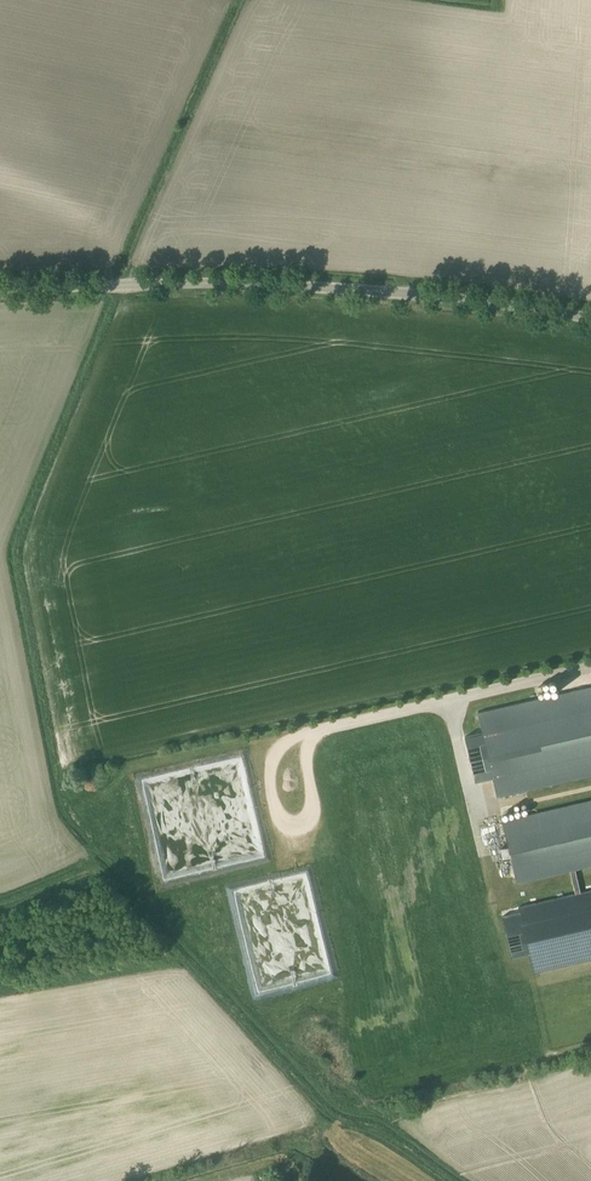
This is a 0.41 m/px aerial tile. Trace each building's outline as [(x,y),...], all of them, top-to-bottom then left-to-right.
[(478,713),(482,733),(465,737),(474,781),(492,777),(497,797),(590,775),(590,686),(478,713)] [(502,820),(508,846),(501,847),(503,859),(511,858),(517,883),(570,871),(575,894),(518,907),(520,912),(502,916),(511,956),(529,952),(534,972),(590,959),(590,890),(580,892),(575,870),(590,866),(590,800),(502,820)]
